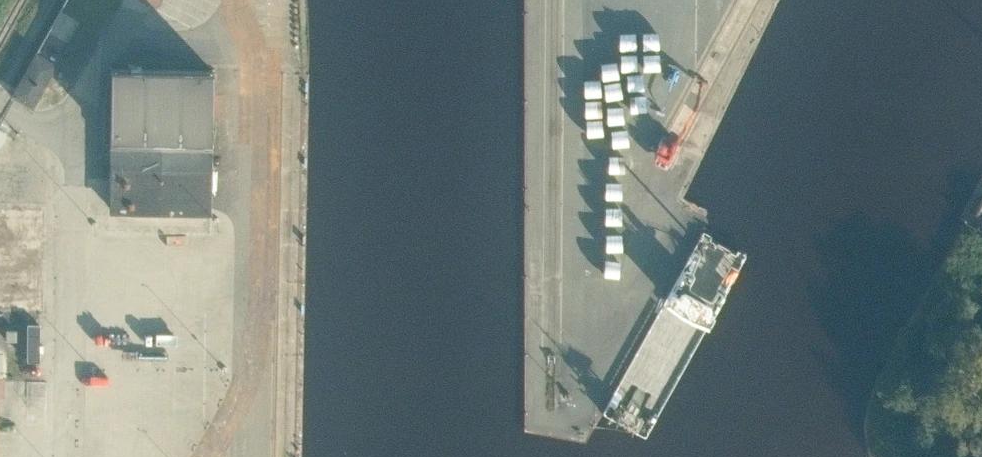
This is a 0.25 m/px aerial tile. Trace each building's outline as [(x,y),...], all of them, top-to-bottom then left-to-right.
[(91,1),(89,0),(63,0),(11,96),(33,107),(91,1)] [(115,72),(105,456),(234,456),(234,424),(212,424),(215,74),(115,72)] [(43,209),(0,210),(0,311),(42,312),(43,209)] [(30,321),(30,357),(45,357),(45,321),(30,321)]
